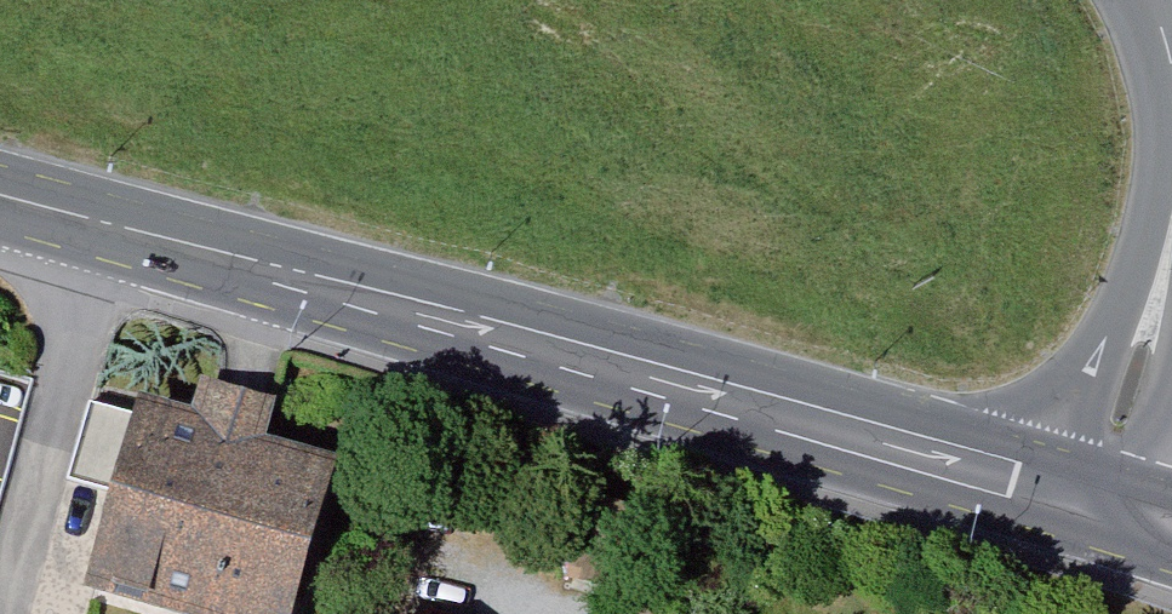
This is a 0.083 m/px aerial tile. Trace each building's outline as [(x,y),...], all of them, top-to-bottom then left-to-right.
[(93,587),(188,613),(312,613),(357,453),(278,431),(287,396),(211,375),(202,408),(148,393),(93,587)]
